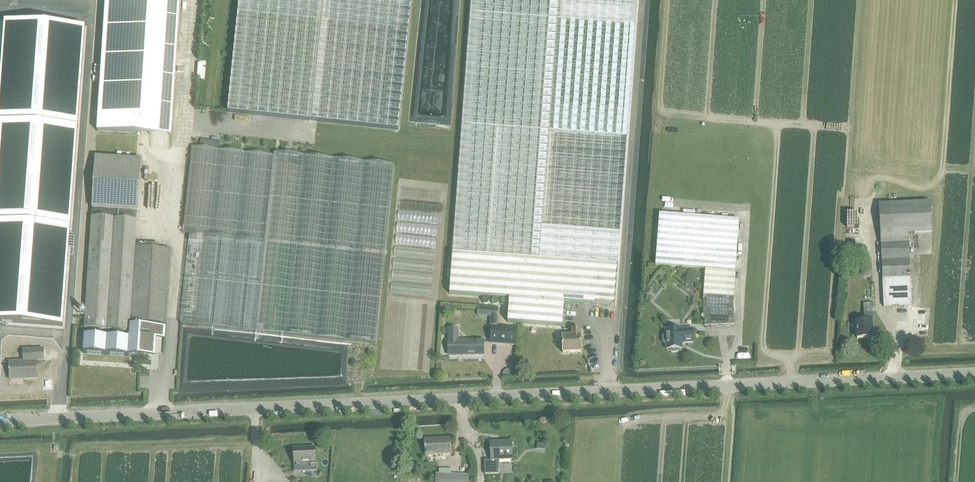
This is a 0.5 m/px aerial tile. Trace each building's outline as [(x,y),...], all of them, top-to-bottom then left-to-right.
[(181,0),(106,0),(98,131),(172,136),(181,0)] [(228,112),(317,122),(398,130),(399,121),(412,0),(239,0),(228,112)] [(453,253),(618,266),(638,0),(471,0),(453,253)] [(63,327),(71,227),(78,127),(85,28),(5,22),(5,23),(3,51),(2,57),(0,89),(0,323),(63,327)] [(208,58),(208,50),(197,50),(197,59),(208,58)] [(189,233),(180,324),(377,344),(395,164),(275,152),(275,154),(192,146),(183,233),(189,233)] [(86,302),(85,328),(130,332),(129,337),(130,337),(129,351),(152,352),(153,333),(164,334),(164,340),(165,340),(166,325),(169,288),(171,250),(112,246),(114,218),(98,217),(98,208),(114,210),(118,158),(96,157),(92,216),(92,217),(91,231),(86,302)] [(884,307),(912,305),(908,233),(933,232),(931,203),(879,205),(884,307)] [(659,214),(655,266),(735,272),(739,220),(659,214)] [(618,266),(453,253),(450,294),(510,299),(508,322),(563,326),(564,303),(615,306),(618,266)] [(696,287),(701,276),(690,271),(685,281),(696,287)] [(705,326),(735,325),(733,283),(703,284),(705,326)] [(864,321),(856,322),(857,341),(871,340),(870,334),(873,334),(872,313),(864,313),(864,321)] [(921,327),(923,318),(917,316),(915,326),(921,327)] [(492,325),(491,341),(516,343),(517,327),(492,325)] [(449,340),(449,354),(485,353),(484,339),(459,340),(458,328),(449,328),(449,340)] [(572,330),(572,336),(562,336),(563,352),(581,352),(580,329),(572,330)] [(682,349),(682,343),(693,343),(693,329),(681,330),(681,329),(666,330),(666,336),(664,336),(663,337),(663,343),(665,344),(666,344),(667,350),(670,349),(670,351),(672,352),(678,352),(679,351),(679,349),(682,349)] [(129,351),(130,337),(129,337),(84,334),(83,353),(129,356),(129,351)] [(24,361),(9,362),(10,378),(24,377),(24,380),(38,379),(37,361),(44,361),(43,349),(23,350),(24,361)] [(426,439),(427,455),(453,454),(452,438),(426,439)] [(513,442),(491,443),(492,460),(484,460),(485,475),(499,474),(498,461),(514,461),(513,442)] [(315,447),(294,448),(295,471),(317,470),(316,462),(315,447)]
